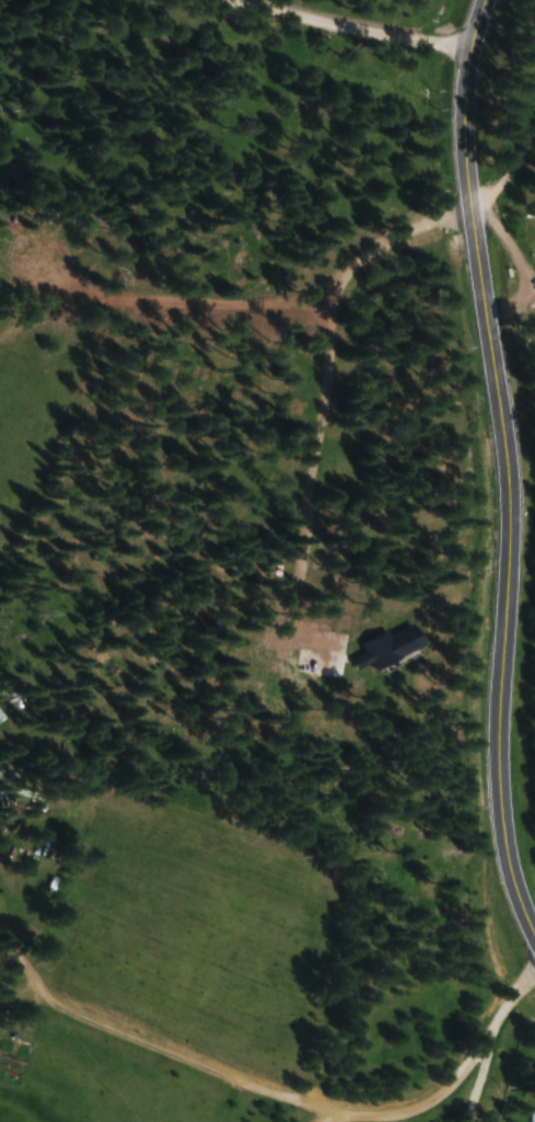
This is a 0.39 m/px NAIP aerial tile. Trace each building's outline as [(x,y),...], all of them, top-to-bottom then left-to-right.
[(425,645),(410,619),(362,647),(365,652),(358,657),(364,667),(371,663),(377,672),(425,645)] [(347,653),(302,648),(300,673),(344,678),(347,653)]
